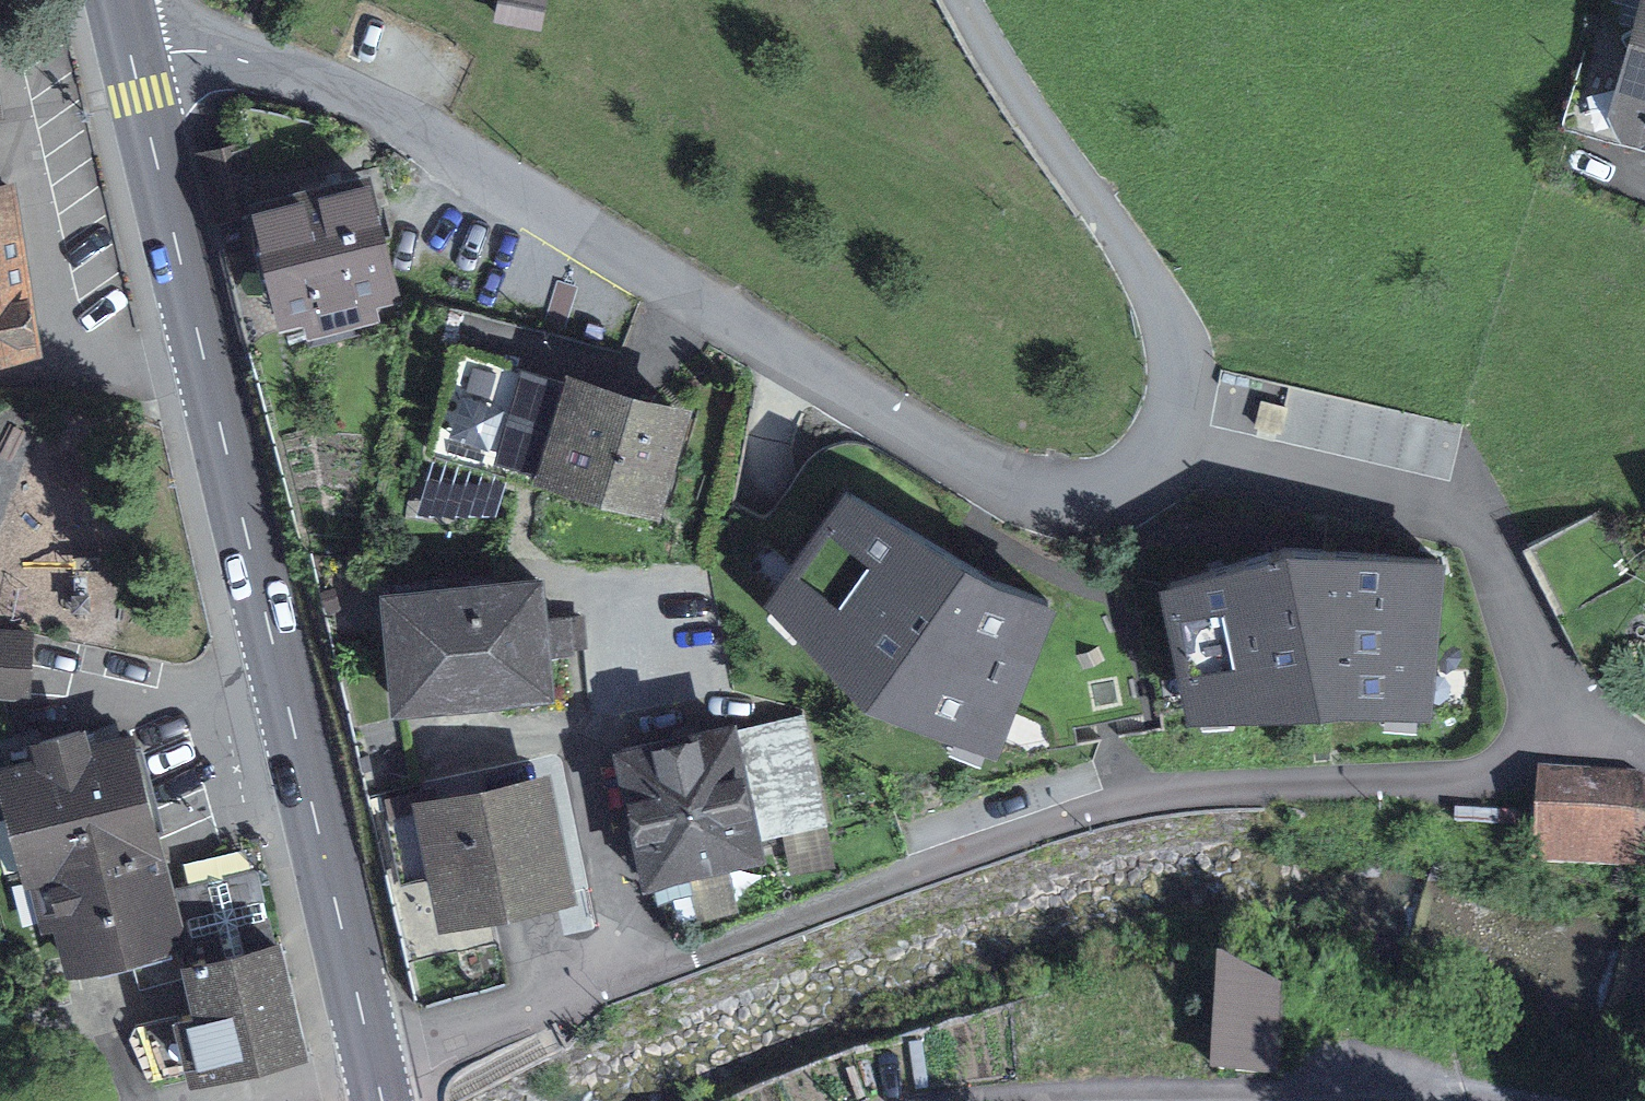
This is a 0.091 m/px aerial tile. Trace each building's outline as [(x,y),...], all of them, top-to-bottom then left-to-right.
[(493,23),(541,31),(547,0),(497,0),(493,23)] [(1604,131),(1644,142),(1644,0),(1641,0),(1604,131)] [(376,175),(243,210),(277,341),(410,307),(376,175)] [(0,186),(0,367),(44,360),(14,183),(0,186)] [(436,450),(508,475),(540,386),(468,361),(436,450)] [(659,511),(689,411),(570,376),(541,476),(659,511)] [(1057,608),(841,488),(761,600),(865,697),(998,748),(1057,608)] [(1288,546),(1157,584),(1191,726),(1430,717),(1443,558),(1288,546)] [(553,696),(544,590),(392,603),(400,709),(553,696)] [(0,630),(0,696),(29,697),(30,631),(0,630)] [(739,737),(627,757),(646,868),(759,848),(739,737)] [(34,885),(56,879),(153,851),(126,746),(89,755),(86,743),(34,756),(37,768),(6,776),(34,885)] [(549,776),(420,804),(446,925),(576,897),(549,776)] [(1539,776),(1536,867),(1644,871),(1644,780),(1539,776)] [(153,851),(56,879),(82,978),(179,953),(153,851)] [(184,973),(208,1068),(302,1045),(278,949),(184,973)] [(1222,991),(1217,1067),(1274,1071),(1280,995),(1222,991)]
